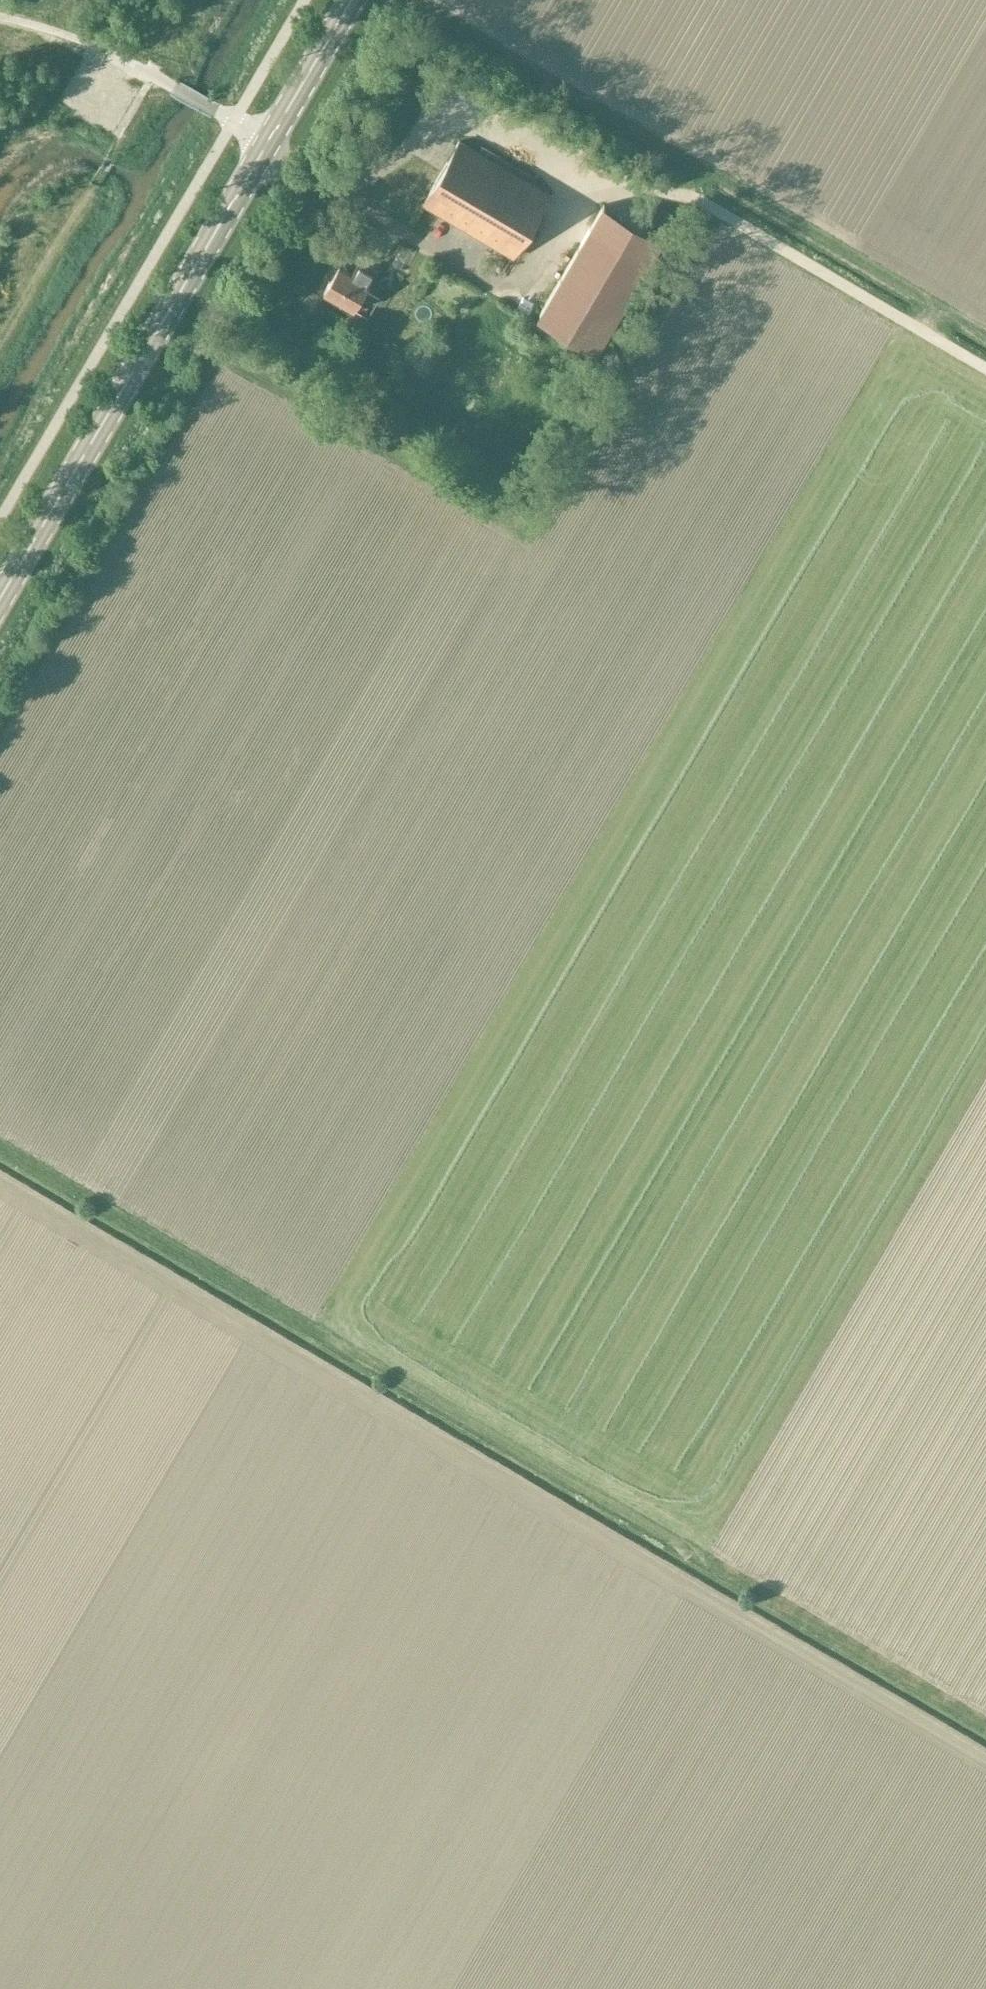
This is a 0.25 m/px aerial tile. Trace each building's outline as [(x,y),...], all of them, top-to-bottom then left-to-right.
[(410,45),(413,40),(405,35),(401,40),(410,45)] [(514,256),(550,196),(460,142),(423,204),(514,256)] [(605,205),(540,313),(597,348),(662,239),(605,205)] [(339,265),(324,291),(354,308),(375,272),(369,268),(371,265),(360,258),(352,273),(339,265)]
